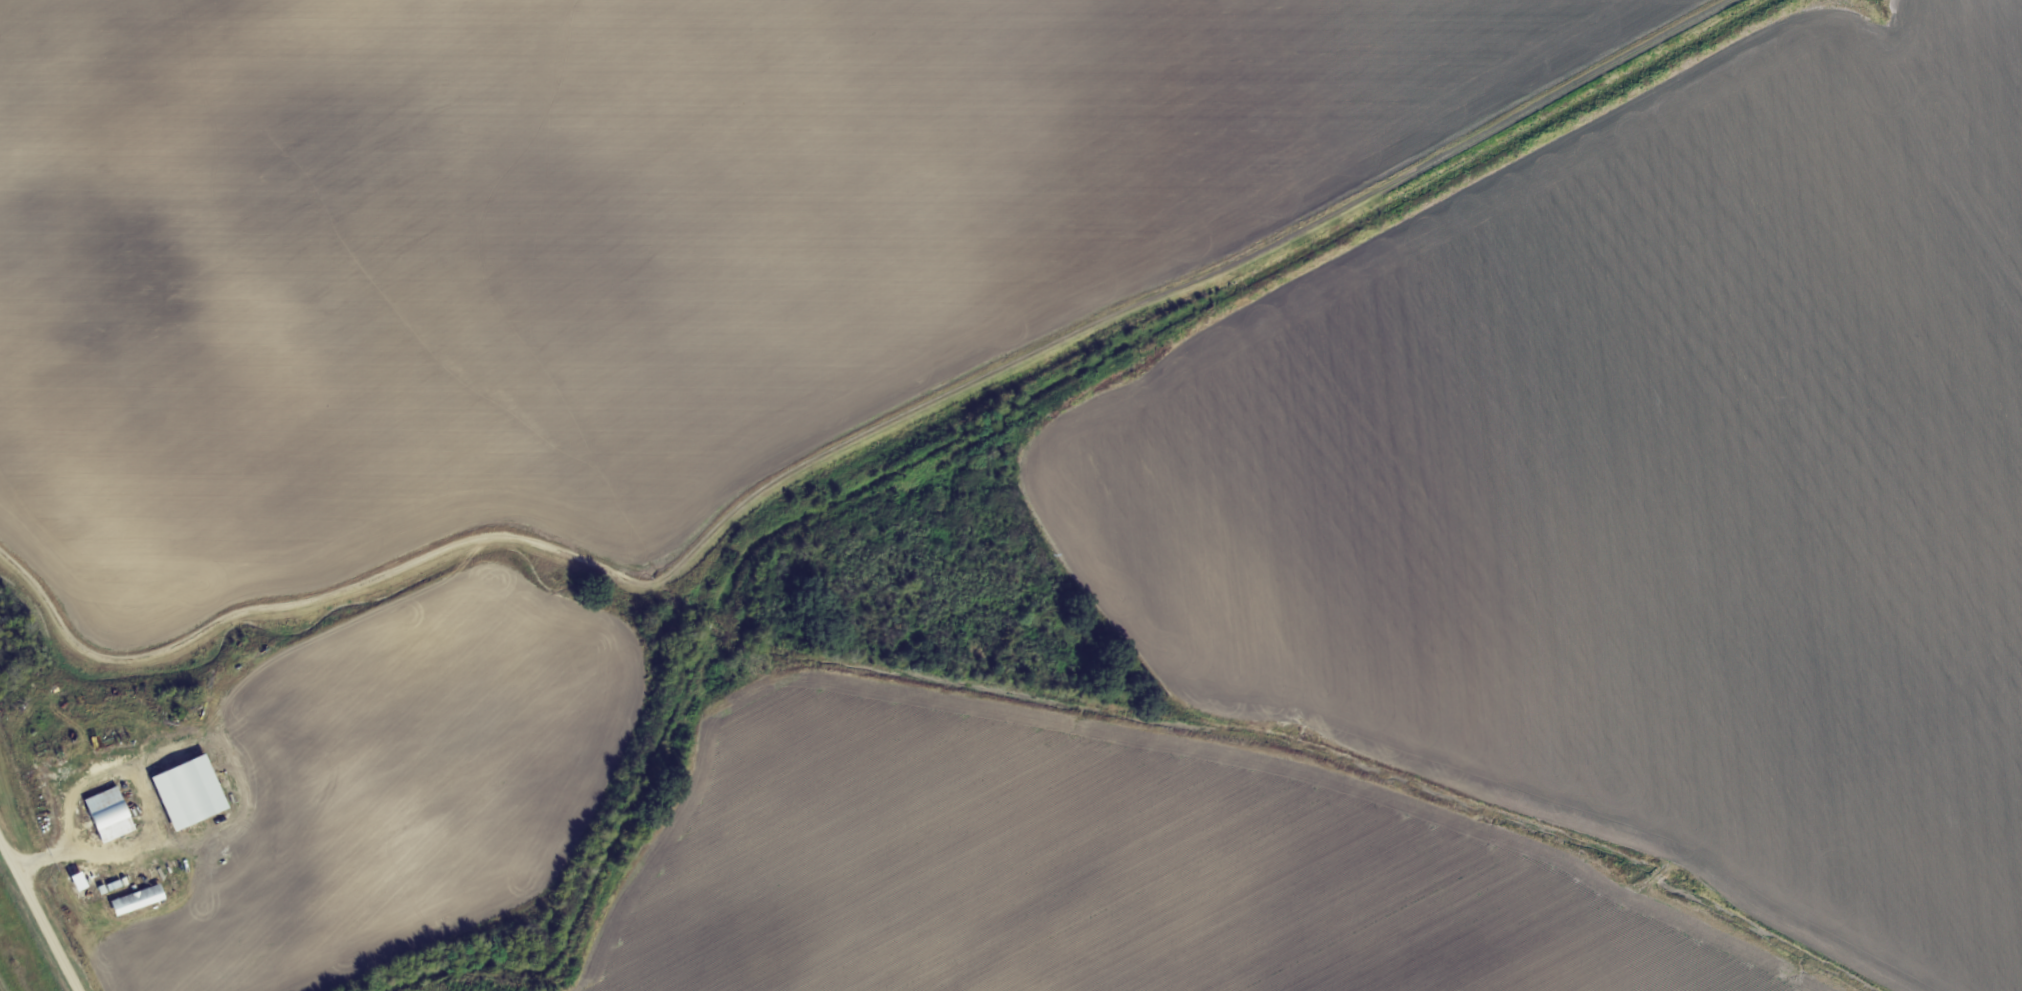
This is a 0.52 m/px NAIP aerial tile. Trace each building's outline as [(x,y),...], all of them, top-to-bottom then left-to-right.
[(152,776),(174,831),(229,809),(207,754),(152,776)] [(86,799),(103,844),(136,831),(120,786),(86,799)] [(112,901),(117,916),(163,899),(158,885),(112,901)]
